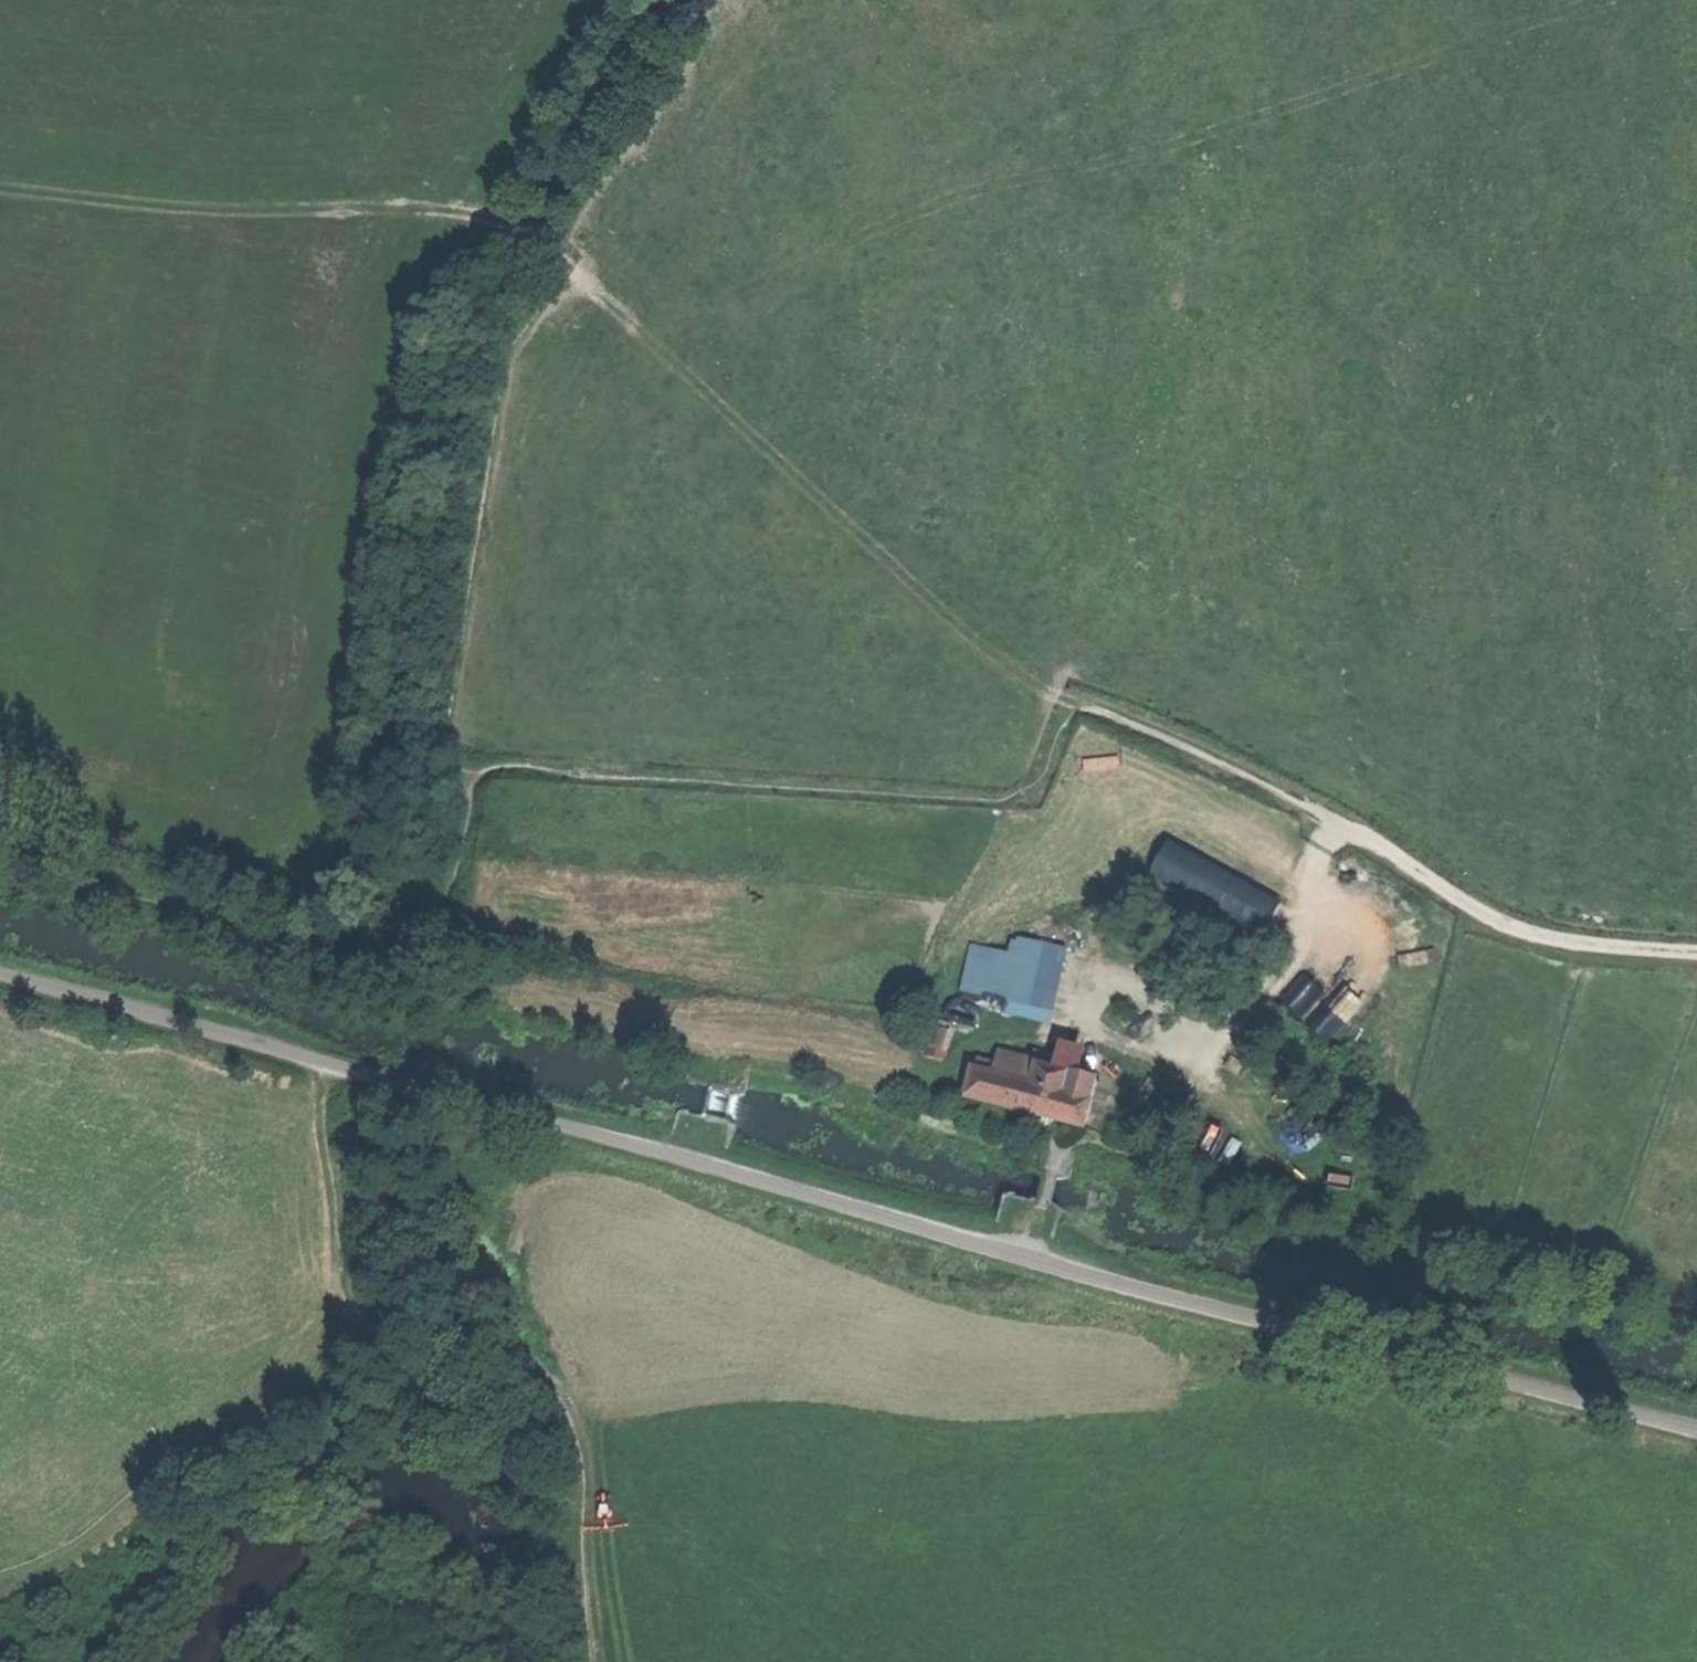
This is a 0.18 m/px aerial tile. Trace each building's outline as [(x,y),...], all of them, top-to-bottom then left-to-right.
[(1263,934),(1282,898),(1166,838),(1147,875),(1263,934)] [(1009,1000),(1006,1013),(1053,1022),(1068,945),(1015,934),(1011,950),(972,942),(962,991),(1009,1000)] [(1307,1015),(1341,968),(1326,958),(1293,1005),(1307,1015)] [(930,1046),(946,1050),(953,1027),(937,1023),(930,1046)] [(964,1096),(1085,1126),(1097,1077),(1079,1072),(1081,1064),(1068,1060),(1069,1056),(1057,1053),(1053,1066),(998,1052),(993,1071),(972,1065),(964,1096)]
